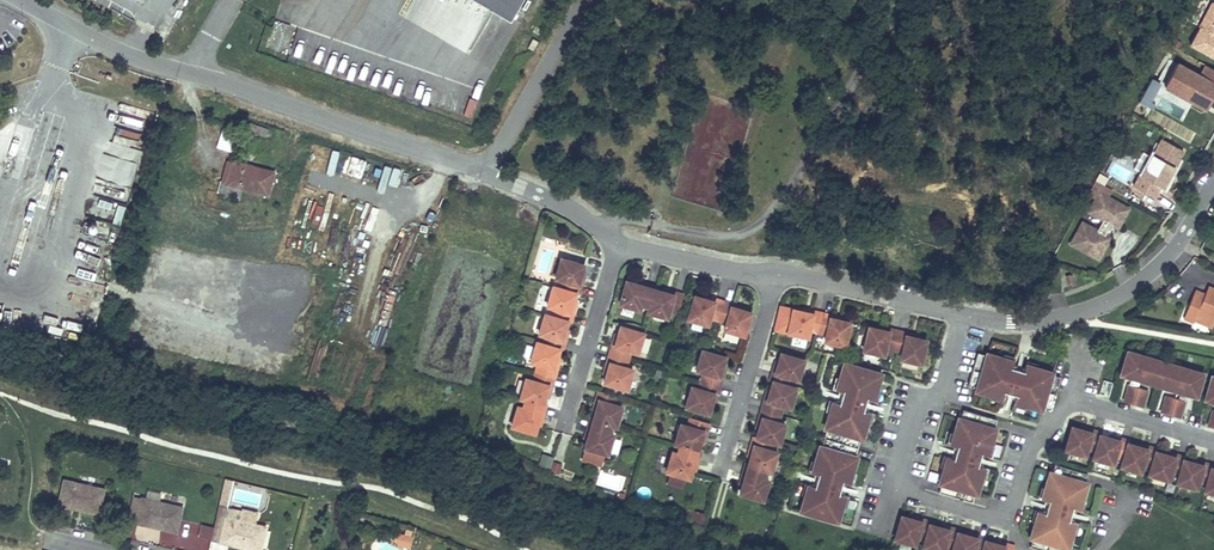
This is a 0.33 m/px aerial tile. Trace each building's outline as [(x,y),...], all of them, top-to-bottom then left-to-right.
[(488,16),(498,0),(461,0),(488,16)] [(488,16),(507,27),(523,0),(498,0),(488,16)] [(1213,58),(1213,4),(1212,3),(1199,27),(1200,27),(1190,45),(1213,58)] [(1207,110),(1213,97),(1213,71),(1206,66),(1200,77),(1177,65),(1165,87),(1207,110)] [(462,114),(471,116),(474,99),(465,98),(462,114)] [(222,113),(219,119),(236,126),(238,119),(222,113)] [(217,150),(235,151),(237,131),(219,130),(217,150)] [(1184,151),(1162,139),(1142,176),(1140,175),(1134,186),(1154,198),(1160,188),(1162,189),(1170,175),(1167,173),(1171,166),(1174,168),(1184,151)] [(334,175),(338,151),(330,149),(326,173),(334,175)] [(233,162),(227,161),(222,183),(227,184),(233,162)] [(274,173),(233,162),(227,184),(268,195),(274,173)] [(1128,209),(1099,193),(1088,212),(1103,220),(1097,231),(1082,223),(1071,244),(1098,259),(1110,238),(1105,235),(1107,230),(1110,230),(1113,225),(1118,228),(1128,209)] [(483,214),(466,208),(464,215),(481,221),(483,214)] [(584,266),(561,260),(556,279),(563,281),(560,290),(576,294),(576,295),(579,296),(583,282),(580,281),(584,266)] [(1072,274),(1064,277),(1068,286),(1075,284),(1072,274)] [(654,290),(626,282),(620,305),(640,311),(641,306),(649,308),(654,290)] [(560,290),(553,287),(548,307),(555,309),(552,317),(568,322),(568,323),(571,323),(575,310),(572,309),(576,295),(576,294),(560,290)] [(669,295),(654,290),(649,308),(648,313),(668,319),(670,312),(678,314),(681,305),(684,296),(670,292),(669,295)] [(1205,295),(1195,291),(1183,319),(1193,323),(1197,315),(1213,322),(1213,291),(1205,295)] [(710,301),(695,297),(692,308),(688,320),(708,326),(710,319),(718,321),(724,303),(710,299),(710,301)] [(737,307),(724,303),(718,321),(727,324),(725,331),(744,337),(751,314),(736,309),(737,307)] [(794,311),(781,307),(774,330),(788,333),(794,311)] [(808,314),(794,311),(788,333),(808,338),(810,331),(818,333),(823,314),(809,311),(808,314)] [(836,317),(823,314),(818,333),(827,335),(825,342),(845,347),(851,324),(835,320),(836,317)] [(552,317),(545,315),(539,335),(547,337),(544,345),(560,350),(563,351),(567,338),(564,336),(568,323),(568,322),(552,317)] [(644,334),(621,328),(617,342),(614,341),(610,355),(628,360),(631,352),(638,354),(644,334)] [(884,332),(869,328),(864,351),(884,356),(886,349),(894,351),(898,332),(885,329),(884,332)] [(723,332),(721,338),(736,343),(738,336),(723,332)] [(912,335),(898,332),(894,351),(903,352),(901,360),(921,364),(926,341),(911,338),(912,335)] [(305,358),(316,361),(319,345),(308,343),(305,358)] [(544,345),(537,343),(531,363),(538,365),(536,374),(554,379),(558,365),(555,365),(560,350),(544,345)] [(725,358),(702,351),(697,371),(704,373),(701,382),(720,387),(724,374),(721,373),(725,358)] [(1203,374),(1128,352),(1121,375),(1197,397),(1203,374)] [(773,383),(773,382),(789,387),(791,379),(798,381),(804,361),(781,354),(777,369),(774,368),(770,382),(773,383)] [(987,356),(978,354),(968,387),(977,390),(976,391),(1003,400),(1005,393),(1016,396),(1014,403),(1042,411),(1042,409),(1051,411),(1061,378),(1052,376),(1052,374),(1025,365),(1023,372),(1012,369),(1014,362),(987,354),(987,356)] [(628,360),(610,355),(606,368),(609,369),(604,384),(612,386),(627,391),(633,371),(626,369),(628,360)] [(881,375),(844,364),(837,391),(844,393),(841,404),(833,402),(825,429),(827,429),(824,438),(822,447),(820,447),(812,474),(820,476),(817,487),(809,485),(801,512),(838,523),(846,496),(839,494),(843,483),(849,485),(857,458),(856,457),(861,439),(862,440),(870,413),(864,411),(867,400),(874,402),(881,375)] [(554,379),(536,374),(533,382),(526,380),(521,399),(526,401),(543,406),(547,392),(551,392),(554,379)] [(1212,377),(1205,400),(1213,403),(1213,377),(1212,377)] [(1113,383),(1098,379),(1094,394),(1108,398),(1113,383)] [(720,387),(701,382),(699,390),(692,388),(686,408),(693,410),(709,415),(713,400),(716,400),(720,387)] [(773,382),(773,383),(769,397),(766,396),(762,409),(781,415),(783,406),(790,409),(796,389),(789,387),(773,382)] [(1147,391),(1129,385),(1124,402),(1133,405),(1142,407),(1147,391)] [(610,395),(599,392),(595,405),(598,406),(593,421),(611,426),(616,428),(622,408),(615,406),(617,397),(610,395)] [(1184,402),(1166,396),(1161,413),(1170,416),(1179,418),(1184,402)] [(543,406),(526,401),(523,409),(518,407),(512,428),(535,434),(537,427),(543,406)] [(781,415),(762,409),(758,423),(761,424),(757,438),(772,443),(780,445),(785,425),(778,423),(781,415)] [(997,420),(963,411),(961,419),(959,419),(951,446),(957,448),(954,459),(948,457),(940,484),(942,485),(939,493),(973,503),(975,495),(977,495),(985,468),(978,466),(982,455),(988,457),(996,430),(994,429),(997,420)] [(709,424),(691,418),(688,427),(681,425),(675,445),(680,446),(698,451),(702,436),(705,437),(709,424)] [(585,449),(608,456),(614,436),(609,434),(611,426),(593,421),(587,441),(585,449)] [(1087,432),(1072,428),(1066,451),(1085,457),(1087,449),(1096,452),(1100,436),(1101,436),(1102,433),(1088,429),(1087,432)] [(1101,436),(1100,436),(1096,452),(1093,459),(1113,465),(1115,457),(1123,460),(1128,444),(1129,441),(1116,438),(1115,441),(1101,436)] [(757,438),(754,437),(750,451),(753,452),(749,467),(766,472),(772,473),(777,453),(770,451),(772,443),(757,438)] [(1128,444),(1123,460),(1121,467),(1141,473),(1143,466),(1151,468),(1156,453),(1157,450),(1144,445),(1143,449),(1128,444)] [(698,451),(680,446),(678,454),(673,453),(667,473),(690,480),(692,472),(698,451)] [(1156,453),(1151,468),(1149,475),(1169,481),(1171,474),(1179,476),(1184,461),(1185,458),(1171,454),(1170,457),(1156,453)] [(1184,461),(1179,476),(1177,484),(1197,489),(1199,482),(1207,484),(1211,469),(1212,469),(1213,466),(1199,462),(1198,465),(1184,461)] [(1055,465),(1052,474),(1050,473),(1042,500),(1049,502),(1045,513),(1039,511),(1031,539),(1033,539),(1030,548),(1038,549),(1066,549),(1068,549),(1076,522),(1070,520),(1073,510),(1079,511),(1087,487),(1087,484),(1086,483),(1088,475),(1055,465)] [(766,472),(749,467),(743,487),(741,494),(763,501),(769,481),(764,479),(766,472)] [(1211,469),(1207,484),(1205,492),(1213,494),(1213,470),(1212,469),(1211,469)] [(223,479),(218,505),(227,507),(233,481),(223,479)] [(64,480),(58,505),(99,515),(105,490),(64,480)] [(641,486),(638,495),(648,499),(652,490),(641,486)] [(142,498),(133,496),(127,521),(136,523),(142,498)] [(182,508),(142,498),(136,523),(176,533),(182,508)] [(220,542),(253,549),(261,549),(266,527),(256,524),(240,520),(233,519),(235,509),(219,505),(211,541),(220,542)] [(243,508),(240,520),(256,524),(258,512),(243,508)] [(917,522),(902,517),(895,539),(915,545),(917,538),(925,541),(930,525),(931,522),(918,518),(917,522)] [(930,525),(925,541),(923,548),(931,549),(944,549),(945,547),(953,549),(958,534),(959,531),(946,526),(945,530),(930,525)] [(411,536),(402,534),(400,544),(409,547),(411,536)] [(958,534),(953,549),(984,549),(986,542),(987,539),(974,535),(973,538),(958,534)]
